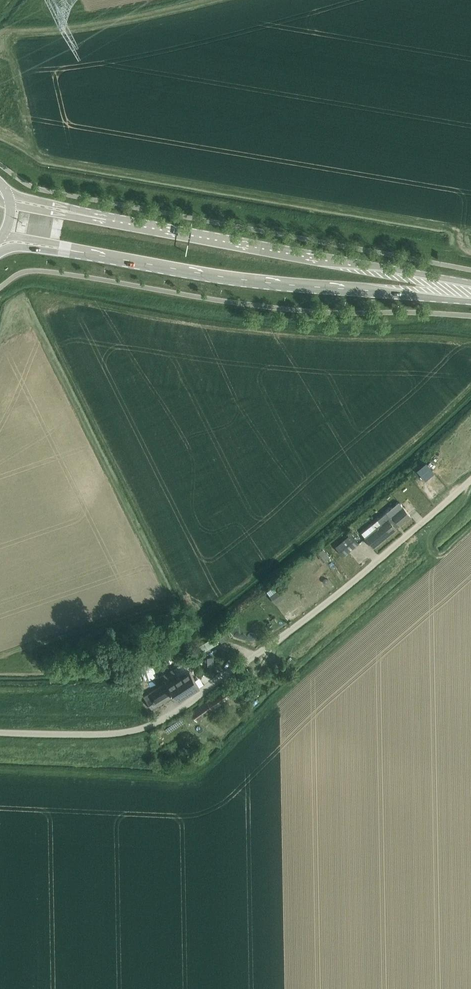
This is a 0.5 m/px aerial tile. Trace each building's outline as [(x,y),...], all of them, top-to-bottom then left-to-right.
[(421,471),(428,465),(426,462),(419,468),(421,471)] [(444,493),(455,484),(437,463),(427,472),(444,493)] [(400,524),(411,515),(403,506),(390,516),(386,511),(377,519),(381,523),(365,537),(373,547),(396,528),(395,526),(399,523),(400,524)] [(343,555),(359,543),(351,533),(336,546),(343,555)] [(325,549),(332,557),(337,553),(330,545),(325,549)] [(324,560),(329,556),(323,549),(318,552),(324,560)] [(279,588),(270,595),(275,603),(285,596),(279,588)] [(243,642),(241,646),(253,651),(255,646),(243,642)] [(176,659),(180,656),(173,647),(169,650),(176,659)] [(184,670),(197,665),(193,658),(181,663),(184,670)] [(178,675),(173,668),(162,675),(165,681),(143,695),(146,700),(152,709),(174,694),(177,700),(199,686),(188,669),(178,675)] [(233,691),(240,687),(236,680),(228,685),(233,691)] [(233,691),(228,685),(191,711),(197,720),(234,693),(233,691)]
